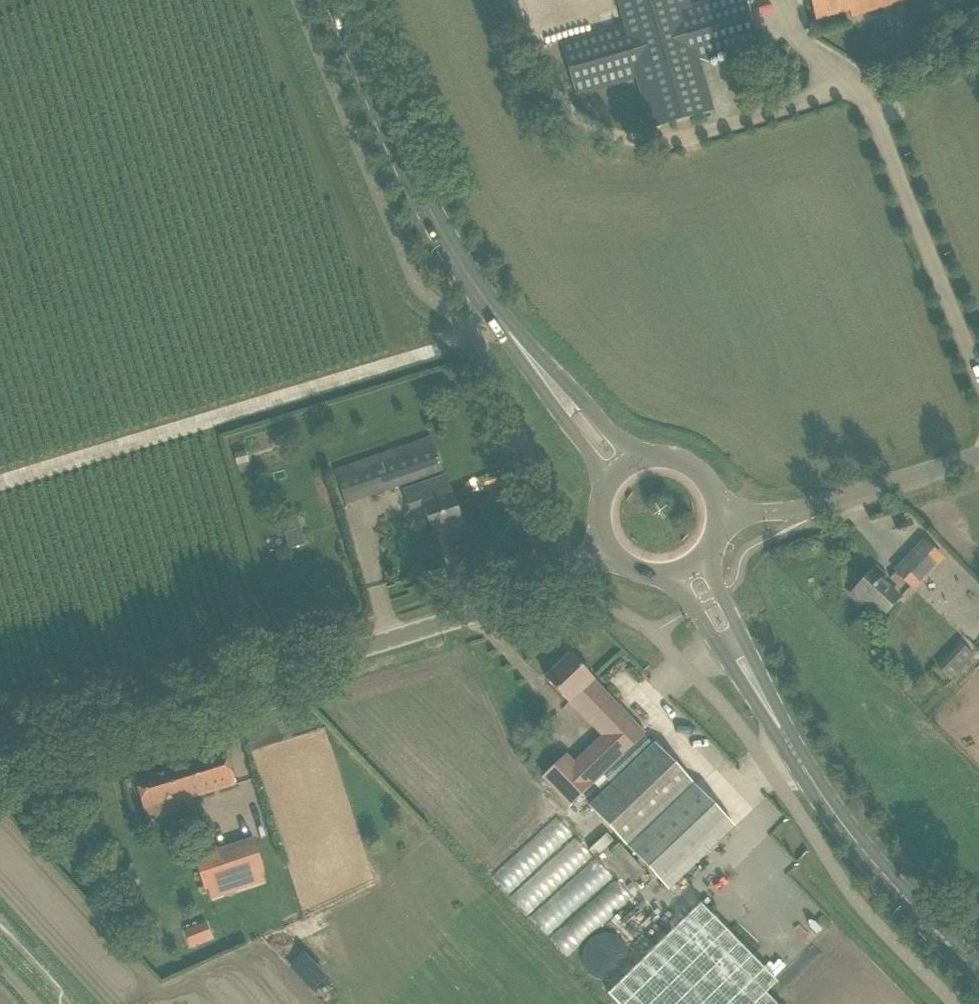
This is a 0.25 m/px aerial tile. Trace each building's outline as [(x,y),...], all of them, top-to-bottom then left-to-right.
[(677,0),(617,0),(625,26),(560,44),(575,96),(635,77),(651,129),(713,111),(698,60),(759,43),(747,0),(711,0),(680,9),(677,0)] [(810,1),(816,21),(850,11),(851,16),(907,0),(810,0),(810,1)] [(747,76),(738,78),(740,87),(749,84),(747,76)] [(444,530),(445,534),(468,526),(462,511),(458,512),(446,476),(426,483),(424,477),(443,470),(432,437),(335,470),(345,504),(410,482),(412,487),(403,490),(410,511),(424,507),(433,534),(444,530)] [(245,450),(234,454),(237,465),(249,462),(245,450)] [(895,571),(912,588),(941,558),(924,542),(895,571)] [(863,600),(882,617),(899,598),(880,581),(885,577),(875,568),(851,595),(860,604),(863,600)] [(960,643),(937,668),(948,679),(950,681),(974,656),(973,655),(960,643)] [(645,734),(570,656),(546,678),(602,737),(573,764),(569,759),(546,782),(570,806),(593,784),(599,791),(610,781),(603,774),(645,734)] [(588,807),(668,890),(734,827),(654,744),(588,807)] [(134,779),(146,818),(176,809),(175,803),(235,784),(224,751),(134,779)] [(195,857),(208,900),(268,881),(254,838),(195,857)] [(618,844),(610,852),(634,879),(643,871),(618,844)] [(530,919),(571,957),(631,892),(589,854),(530,919)] [(617,1003),(776,1003),(766,993),(773,986),(777,982),(700,904),(608,995),(617,1003)] [(184,929),(191,948),(213,940),(206,921),(184,929)] [(632,952),(604,926),(577,956),(605,981),(632,952)] [(777,982),(773,986),(766,993),(772,1000),(776,1003),(888,1003),(822,936),(777,982)] [(312,992),(331,978),(311,952),(293,966),(312,992)]
